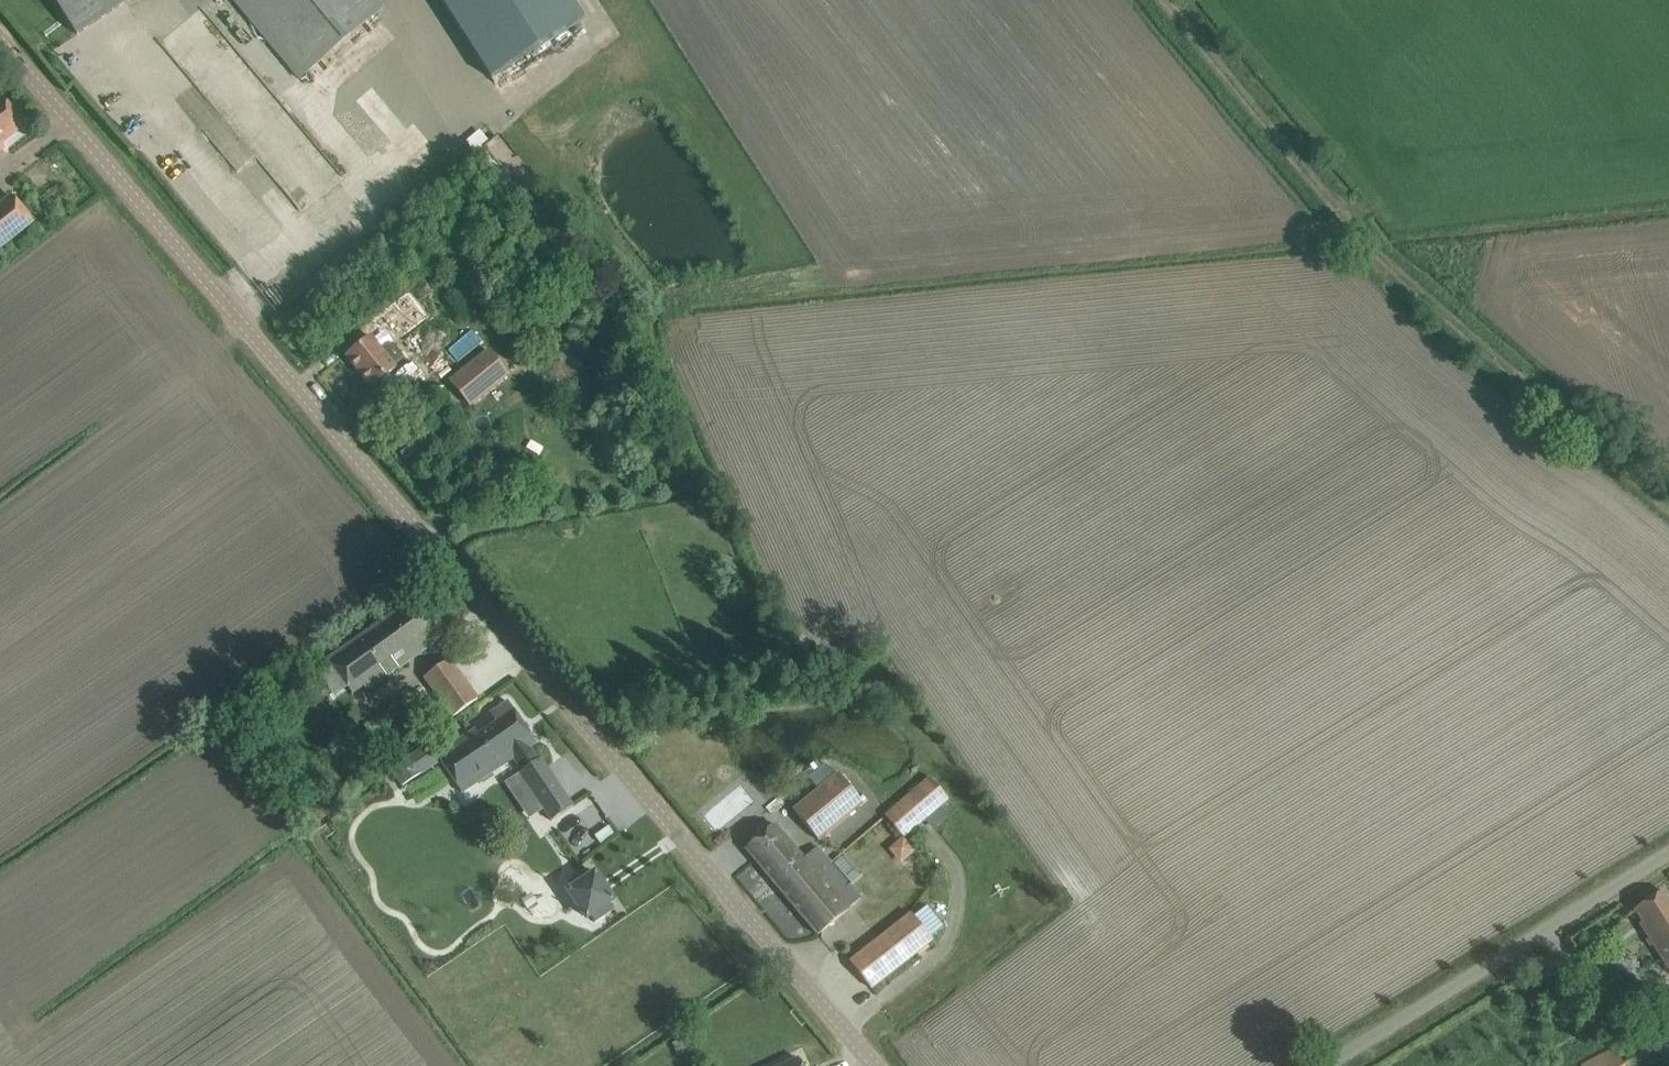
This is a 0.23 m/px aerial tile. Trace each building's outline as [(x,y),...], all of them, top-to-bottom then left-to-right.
[(77,33),(127,0),(55,0),(77,33)] [(299,79),(383,6),(378,0),(233,0),(299,79)] [(488,69),(581,9),(575,0),(444,0),(488,69)] [(22,125),(0,99),(0,142),(22,125)] [(486,150),(476,158),(500,189),(510,181),(486,150)] [(32,223),(12,196),(0,206),(0,247),(32,223)] [(462,289),(492,265),(491,263),(500,256),(490,243),(451,274),(462,289)] [(394,335),(446,312),(432,281),(380,304),(394,335)] [(371,336),(346,356),(371,387),(396,367),(394,365),(404,357),(392,343),(395,341),(384,326),(371,337),(371,336)] [(489,351),(452,380),(472,405),(480,399),(509,377),(491,354),(489,351)] [(402,605),(327,659),(332,666),(348,687),(352,693),(363,685),(367,691),(431,645),(449,632),(419,592),(402,605)] [(450,660),(424,676),(442,704),(449,715),(474,700),(450,660)] [(476,729),(437,755),(462,793),(513,758),(522,771),(519,773),(551,821),(573,807),(541,758),(537,761),(529,748),(536,743),(508,701),(490,713),(496,723),(479,735),(476,729)] [(437,755),(429,744),(409,757),(418,768),(437,755)] [(837,773),(793,809),(819,840),(862,804),(837,773)] [(930,778),(885,815),(904,838),(949,800),(930,778)] [(775,825),(745,849),(774,884),(788,872),(793,878),(799,873),(803,877),(812,869),(818,876),(831,864),(817,847),(803,858),(775,825)] [(601,843),(615,833),(610,826),(595,835),(601,843)] [(907,836),(892,847),(903,862),(918,851),(907,836)] [(788,872),(774,884),(818,935),(847,910),(847,909),(860,898),(849,885),(863,873),(848,855),(834,867),(831,864),(818,876),(812,869),(803,877),(799,873),(793,878),(788,872)] [(577,859),(558,871),(563,878),(559,881),(576,906),(580,904),(585,911),(603,899),(598,892),(602,889),(585,864),(581,866),(577,859)] [(1652,942),(1668,969),(1668,901),(1663,891),(1635,909),(1642,922),(1640,924),(1652,942)] [(871,988),(888,975),(932,940),(911,914),(850,962),(871,988)] [(1615,1051),(1588,1065),(1623,1065),(1615,1051)]
